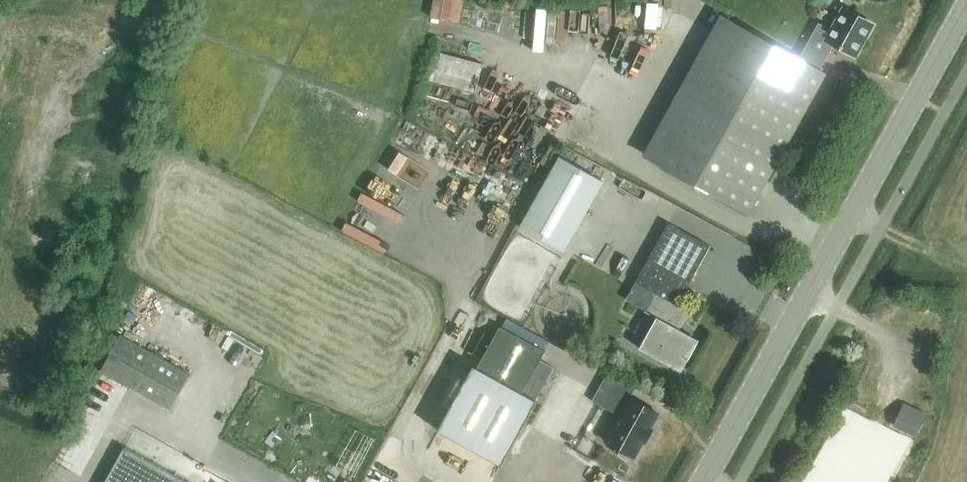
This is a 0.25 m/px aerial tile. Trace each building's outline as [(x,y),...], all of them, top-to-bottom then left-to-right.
[(469,1),(465,0),(437,0),(433,17),(463,24),(469,1)] [(805,61),(819,69),(834,44),(857,57),(875,24),(843,6),(831,29),(819,22),(799,58),(805,61)] [(827,73),(819,69),(805,61),(799,58),(776,45),(739,24),(661,165),(749,213),(827,73)] [(479,94),(488,66),(440,52),(432,80),(479,94)] [(521,226),(565,251),(604,181),(560,156),(540,192),(521,226)] [(373,209),(397,221),(413,189),(389,177),(373,209)] [(655,292),(678,305),(678,304),(711,246),(669,222),(636,282),(655,292)] [(677,306),(678,305),(655,292),(645,311),(657,318),(640,348),(682,371),(699,340),(680,329),(689,312),(677,306)] [(501,326),(477,368),(521,393),(520,394),(535,402),(554,367),(540,360),(545,351),(501,326)] [(171,409),(191,374),(121,335),(101,370),(106,372),(132,387),(171,409)] [(537,404),(470,371),(434,433),(499,469),(537,404)] [(608,372),(592,400),(621,416),(607,441),(635,457),(643,441),(646,442),(653,429),(651,428),(659,413),(631,397),(636,387),(608,372)] [(918,409),(904,403),(893,426),(917,438),(930,414),(918,409)] [(125,447),(105,481),(187,481),(125,447)]
